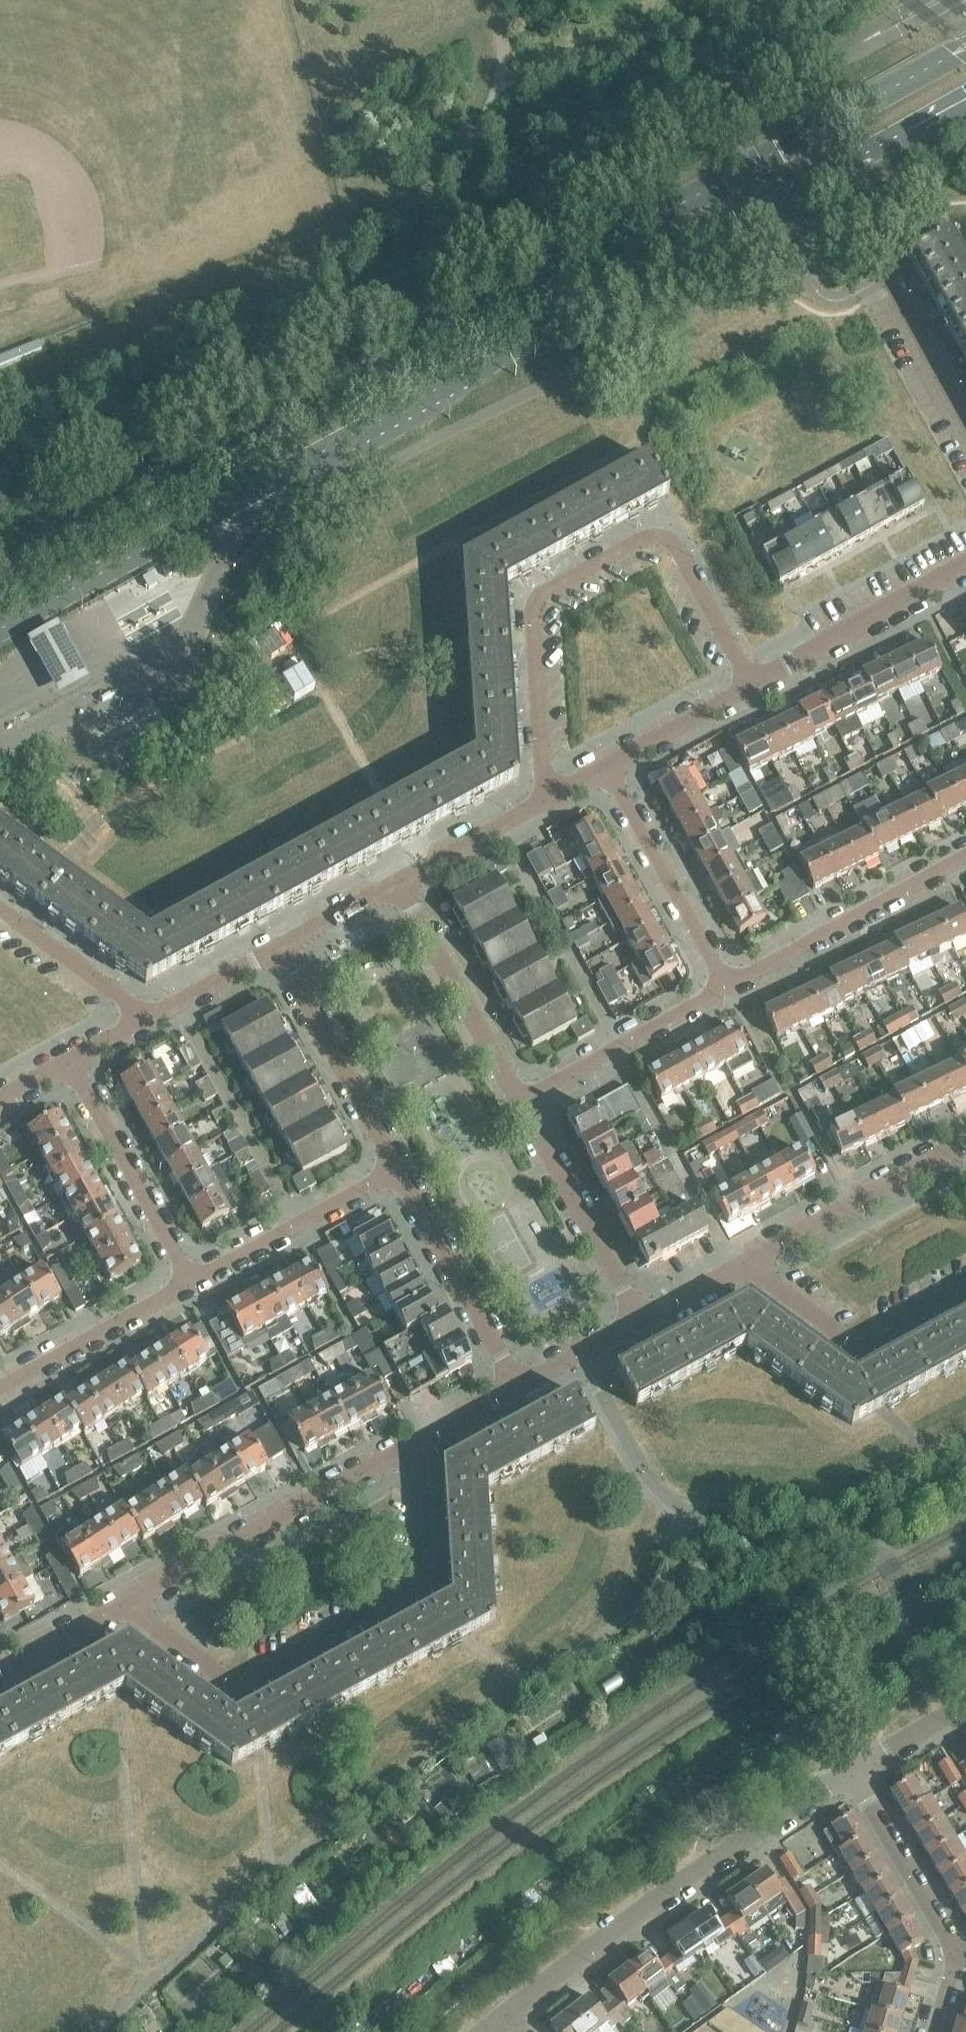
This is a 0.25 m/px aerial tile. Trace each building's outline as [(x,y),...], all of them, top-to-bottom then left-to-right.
[(949,239),(912,258),(965,356),(965,270),(949,239)] [(887,439),(874,446),(878,453),(891,446),(887,439)] [(866,459),(862,452),(850,459),(854,466),(866,459)] [(648,458),(594,488),(615,524),(668,495),(648,458)] [(850,459),(838,466),(842,473),(854,466),(850,459)] [(831,479),(827,472),(814,479),(818,486),(831,479)] [(923,505),(906,474),(887,484),(905,516),(923,505)] [(818,486),(814,479),(802,485),(806,492),(818,486)] [(869,494),(886,523),(887,525),(905,516),(887,484),(869,494)] [(594,488),(540,517),(561,554),(615,524),(594,488)] [(779,498),(783,505),(795,498),(791,491),(779,498)] [(869,494),(851,503),(869,535),(887,525),(886,523),(869,494)] [(779,498),(766,505),(770,512),(783,505),(779,498)] [(869,535),(851,503),(834,513),(851,545),(869,535)] [(811,514),(816,523),(833,555),(851,545),(834,513),(829,505),(811,514)] [(758,519),(755,511),(742,518),(746,525),(758,519)] [(505,585),(561,554),(540,517),(462,560),(505,585)] [(792,523),(774,533),(797,575),(815,565),(798,533),(792,523)] [(833,555),(816,523),(798,533),(815,565),(833,555)] [(774,533),(756,543),(779,585),(797,575),(774,533)] [(509,645),(505,585),(462,560),(468,648),(509,645)] [(171,562),(161,568),(166,576),(176,571),(171,562)] [(151,574),(142,578),(148,589),(157,584),(151,574)] [(59,621),(28,637),(59,696),(90,679),(59,621)] [(927,643),(904,654),(919,681),(941,670),(927,643)] [(468,648),(472,711),(513,708),(509,645),(468,648)] [(904,654),(883,664),(897,691),(919,681),(904,654)] [(861,674),(863,678),(876,701),(897,691),(883,664),(861,674)] [(863,678),(841,689),(855,716),(877,705),(876,701),(863,678)] [(841,689),(820,699),(833,726),(855,716),(841,689)] [(798,709),(800,713),(812,736),(833,726),(820,699),(798,709)] [(950,704),(957,716),(964,713),(957,700),(950,704)] [(472,711),(475,755),(495,791),(518,778),(513,708),(472,711)] [(800,713),(778,723),(791,750),(813,740),(812,736),(800,713)] [(921,719),(914,723),(921,735),(928,732),(921,719)] [(778,723),(757,734),(770,761),(791,750),(778,723)] [(921,735),(914,723),(907,726),(914,739),(921,735)] [(946,729),(953,742),(960,738),(953,725),(946,729)] [(933,752),(945,746),(953,742),(946,729),(926,739),(933,752)] [(886,737),(893,750),(900,746),(894,733),(886,737)] [(757,734),(735,744),(748,772),(770,761),(757,734)] [(927,745),(917,750),(921,757),(930,752),(927,745)] [(730,774),(741,768),(729,747),(719,753),(730,774)] [(917,761),(910,748),(903,752),(910,764),(917,761)] [(864,765),(857,752),(850,756),(857,769),(864,765)] [(439,822),(495,791),(475,755),(419,785),(439,822)] [(857,769),(850,756),(843,760),(850,773),(857,769)] [(904,756),(895,760),(899,768),(908,764),(904,756)] [(882,763),(889,775),(896,772),(889,759),(882,763)] [(875,766),(882,779),(889,775),(882,763),(875,766)] [(670,807),(695,794),(706,788),(694,767),(658,786),(670,807)] [(823,771),(829,784),(836,780),(830,767),(823,771)] [(962,808),(965,806),(965,772),(948,780),(962,808)] [(929,794),(940,819),(962,808),(948,780),(927,791),(929,794)] [(853,794),(846,781),(839,785),(846,798),(853,794)] [(752,789),(748,782),(736,789),(740,796),(752,789)] [(419,785),(380,807),(365,815),(385,851),(439,822),(419,785)] [(793,786),(786,790),(793,803),(800,799),(793,786)] [(752,789),(740,796),(743,803),(749,813),(761,807),(756,796),(752,789)] [(786,790),(764,801),(771,814),(793,803),(786,790)] [(818,796),(825,809),(832,805),(826,792),(818,796)] [(681,828),(706,814),(695,794),(670,807),(681,828)] [(942,822),(940,819),(929,794),(907,805),(920,832),(942,822)] [(811,800),(818,812),(825,809),(818,796),(811,800)] [(885,815),(899,843),(920,832),(907,805),(885,815)] [(681,828),(693,850),(718,836),(713,826),(723,821),(717,809),(706,814),(681,828)] [(365,815),(311,845),(331,881),(385,851),(365,815)] [(781,815),(774,819),(781,832),(788,828),(781,815)] [(866,829),(877,853),(899,843),(885,815),(864,825),(866,829)] [(582,829),(579,823),(565,831),(573,846),(576,845),(582,856),(607,842),(595,821),(582,829)] [(0,824),(0,876),(38,904),(63,870),(0,824)] [(775,831),(771,824),(759,831),(763,838),(775,831)] [(856,867),(878,856),(877,853),(866,829),(843,839),(856,867)] [(775,831),(763,838),(771,853),(783,846),(775,831)] [(693,850),(704,870),(729,856),(718,836),(693,850)] [(821,850),(834,878),(856,867),(843,839),(821,850)] [(589,869),(581,874),(585,882),(593,877),(618,863),(607,842),(582,856),(589,869)] [(566,865),(554,844),(543,850),(555,871),(566,865)] [(311,845),(257,874),(277,911),(331,881),(311,845)] [(821,850),(799,861),(813,889),(834,878),(821,850)] [(527,859),(538,878),(551,871),(540,851),(527,859)] [(704,870),(716,891),(747,874),(735,853),(729,856),(704,870)] [(482,866),(489,880),(495,877),(506,871),(498,857),(482,866)] [(593,877),(605,898),(630,884),(618,863),(593,877)] [(785,880),(787,879),(798,874),(794,867),(781,874),(785,880)] [(38,904),(89,942),(114,908),(63,870),(38,904)] [(727,912),(753,898),(764,892),(752,872),(747,874),(716,891),(727,912)] [(257,874),(203,904),(223,941),(277,911),(257,874)] [(788,906),(799,900),(809,895),(798,874),(787,879),(785,880),(777,885),(788,906)] [(512,897),(511,896),(507,888),(503,890),(495,877),(489,880),(452,900),(472,937),(515,913),(508,900),(512,897)] [(608,924),(616,919),(642,905),(630,884),(605,898),(597,902),(608,924)] [(559,887),(547,893),(551,901),(563,894),(559,887)] [(551,901),(556,910),(568,903),(563,894),(551,901)] [(739,933),(764,920),(753,898),(727,912),(739,933)] [(203,904),(149,934),(169,970),(223,941),(203,904)] [(616,919),(628,940),(653,927),(642,905),(616,919)] [(149,934),(114,908),(89,942),(145,983),(169,970),(149,934)] [(939,919),(951,945),(965,938),(965,920),(960,908),(939,919)] [(523,927),(515,913),(472,937),(492,974),(535,950),(528,936),(532,934),(531,932),(527,924),(523,927)] [(939,919),(915,930),(928,955),(951,945),(939,919)] [(586,935),(599,929),(595,922),(570,935),(573,942),(586,935)] [(639,960),(665,948),(653,927),(628,940),(639,960)] [(893,940),(895,945),(905,966),(928,955),(915,930),(893,940)] [(586,935),(573,942),(577,949),(590,943),(586,935)] [(895,945),(873,955),(885,981),(908,970),(905,966),(895,945)] [(665,948),(639,960),(630,965),(642,987),(676,968),(665,948)] [(492,974),(502,992),(512,1010),(556,986),(548,973),(552,970),(551,968),(547,961),(543,963),(535,950),(492,974)] [(851,965),(863,991),(885,981),(873,955),(851,965)] [(599,971),(604,980),(616,974),(611,965),(599,971)] [(828,976),(830,980),(841,1002),(863,991),(851,965),(828,976)] [(616,974),(604,980),(596,984),(608,1006),(619,1000),(612,988),(621,984),(616,974)] [(830,980),(808,991),(821,1017),(843,1006),(841,1002),(830,980)] [(946,989),(952,1001),(961,996),(955,984),(946,989)] [(563,1000),(556,986),(512,1010),(532,1047),(570,1026),(576,1023),(568,1009),(572,1007),(572,1006),(567,997),(563,1000)] [(938,993),(944,1005),(952,1001),(946,989),(938,993)] [(808,991),(786,1001),(798,1027),(821,1017),(808,991)] [(956,1005),(962,1016),(965,1014),(965,1003),(965,1000),(956,1005)] [(764,1012),(776,1038),(798,1027),(786,1001),(764,1012)] [(285,1039),(281,1031),(265,1003),(227,1023),(222,1026),(229,1040),(225,1042),(230,1052),(235,1050),(242,1063),(285,1039)] [(956,1005),(948,1010),(954,1021),(962,1016),(956,1005)] [(219,1008),(203,1017),(211,1032),(222,1026),(227,1023),(219,1008)] [(903,1013),(909,1024),(918,1019),(912,1008),(903,1013)] [(909,1024),(903,1013),(895,1017),(901,1029),(909,1024)] [(578,1040),(594,1031),(586,1017),(576,1023),(570,1026),(578,1040)] [(925,1023),(914,1029),(921,1042),(932,1035),(925,1023)] [(747,1053),(733,1028),(711,1040),(725,1065),(731,1077),(753,1065),(747,1053)] [(912,1030),(901,1037),(908,1049),(919,1043),(912,1030)] [(866,1048),(875,1042),(869,1031),(860,1036),(866,1048)] [(866,1048),(860,1036),(852,1040),(858,1052),(866,1048)] [(305,1076),(301,1068),(285,1039),(242,1063),(249,1077),(245,1079),(250,1089),(255,1086),(262,1100),(305,1076)] [(711,1040),(702,1045),(690,1052),(703,1077),(725,1065),(711,1040)] [(845,1059),(855,1054),(849,1042),(839,1048),(845,1059)] [(189,1044),(180,1049),(179,1050),(191,1072),(201,1066),(189,1044)] [(879,1048),(870,1052),(876,1063),(885,1059),(879,1048)] [(703,1077),(690,1052),(668,1064),(682,1089),(703,1077)] [(870,1052),(862,1057),(868,1068),(876,1063),(870,1052)] [(824,1071),(832,1067),(826,1055),(818,1060),(824,1071)] [(809,1064),(815,1076),(824,1071),(818,1060),(809,1064)] [(121,1081),(133,1102),(160,1088),(160,1087),(169,1083),(157,1061),(121,1081)] [(961,1061),(937,1072),(949,1098),(965,1091),(965,1071),(961,1061)] [(668,1064),(659,1069),(646,1076),(660,1101),(682,1089),(668,1064)] [(849,1064),(836,1072),(840,1080),(853,1072),(849,1064)] [(836,1072),(827,1076),(833,1087),(842,1082),(840,1080),(836,1072)] [(937,1072),(915,1083),(928,1109),(949,1098),(937,1072)] [(325,1112),(316,1095),(305,1076),(262,1100),(270,1113),(265,1116),(271,1125),(275,1123),(282,1136),(325,1112)] [(833,1087),(827,1076),(819,1081),(825,1092),(833,1087)] [(196,1084),(200,1093),(213,1086),(208,1078),(196,1084)] [(895,1092),(897,1097),(907,1118),(928,1109),(915,1083),(895,1092)] [(213,1086),(200,1093),(205,1102),(217,1095),(213,1086)] [(641,1111),(627,1086),(566,1120),(580,1145),(604,1132),(640,1112),(641,1111)] [(171,1108),(160,1088),(133,1102),(145,1123),(171,1108)] [(750,1111),(759,1106),(752,1095),(744,1100),(750,1111)] [(873,1108),(885,1134),(909,1123),(907,1118),(897,1097),(873,1108)] [(750,1111),(744,1100),(735,1104),(742,1116),(750,1111)] [(229,1116),(224,1107),(212,1114),(216,1122),(229,1116)] [(145,1123),(156,1144),(183,1130),(171,1108),(145,1123)] [(873,1108),(851,1118),(863,1144),(885,1134),(873,1108)] [(762,1111),(754,1116),(760,1127),(768,1122),(762,1111)] [(346,1149),(341,1140),(325,1112),(282,1136),(289,1149),(285,1152),(291,1161),(295,1159),(302,1172),(308,1170),(346,1149)] [(593,1169),(654,1135),(640,1112),(604,1132),(580,1145),(593,1169)] [(790,1120),(802,1142),(814,1135),(802,1113),(790,1120)] [(28,1131),(40,1154),(71,1136),(59,1115),(28,1131)] [(754,1116),(745,1121),(751,1132),(760,1127),(754,1116)] [(708,1135),(716,1130),(710,1118),(701,1123),(708,1135)] [(829,1129),(841,1154),(863,1144),(851,1118),(829,1129)] [(693,1128),(699,1139),(708,1135),(701,1123),(693,1128)] [(235,1155),(246,1149),(247,1149),(235,1128),(223,1135),(235,1155)] [(156,1144),(167,1165),(195,1150),(183,1130),(156,1144)] [(654,1135),(593,1169),(606,1194),(667,1160),(654,1135)] [(719,1135),(711,1139),(717,1150),(725,1146),(719,1135)] [(40,1154),(52,1175),(83,1158),(71,1136),(40,1154)] [(711,1139),(703,1144),(709,1155),(717,1150),(711,1139)] [(1,1175),(11,1169),(0,1149),(0,1174),(1,1175)] [(246,1149),(235,1155),(239,1164),(251,1158),(246,1149)] [(801,1149),(779,1161),(792,1187),(815,1174),(801,1149)] [(167,1165),(179,1186),(206,1171),(215,1166),(208,1154),(200,1159),(195,1150),(167,1165)] [(52,1175),(64,1196),(94,1179),(83,1158),(52,1175)] [(620,1219),(661,1196),(681,1184),(667,1160),(606,1194),(620,1219)] [(792,1187),(779,1161),(757,1173),(771,1198),(792,1187)] [(701,1172),(710,1188),(717,1184),(709,1168),(701,1172)] [(5,1185),(12,1198),(23,1191),(17,1182),(18,1182),(11,1169),(1,1175),(0,1175),(5,1185)] [(260,1197),(261,1196),(270,1191),(258,1170),(248,1176),(260,1197)] [(291,1178),(299,1193),(316,1184),(308,1170),(302,1172),(291,1178)] [(179,1186),(191,1207),(218,1192),(206,1171),(179,1186)] [(757,1173),(735,1185),(749,1210),(771,1198),(757,1173)] [(64,1196),(75,1217),(106,1200),(94,1179),(64,1196)] [(735,1185),(714,1197),(728,1222),(749,1210),(735,1185)] [(23,1191),(12,1198),(19,1210),(28,1201),(23,1191)] [(230,1213),(218,1192),(191,1207),(203,1228),(230,1213)] [(661,1196),(620,1219),(632,1242),(673,1219),(661,1196)] [(75,1217),(87,1238),(117,1221),(106,1200),(75,1217)] [(632,1242),(646,1268),(709,1233),(695,1207),(673,1219),(632,1242)] [(22,1229),(16,1218),(0,1227),(0,1234),(3,1239),(22,1229)] [(363,1256),(394,1239),(383,1219),(374,1224),(373,1221),(365,1223),(360,1228),(362,1231),(353,1236),(363,1256)] [(87,1238),(98,1259),(129,1242),(117,1221),(87,1238)] [(28,1227),(35,1239),(46,1233),(41,1224),(28,1227)] [(46,1233),(35,1239),(42,1252),(51,1243),(46,1233)] [(25,1234),(13,1241),(21,1250),(31,1245),(25,1234)] [(394,1239),(363,1256),(374,1275),(404,1258),(394,1239)] [(129,1242),(98,1259),(110,1281),(141,1264),(129,1242)] [(331,1279),(338,1275),(346,1272),(333,1249),(319,1256),(331,1279)] [(404,1258),(374,1275),(384,1294),(415,1277),(404,1258)] [(312,1264),(291,1276),(307,1306),(328,1295),(312,1264)] [(63,1266),(51,1269),(58,1281),(68,1275),(63,1266)] [(21,1283),(39,1312),(61,1298),(42,1269),(21,1283)] [(86,1306),(68,1275),(58,1281),(75,1312),(86,1306)] [(349,1294),(338,1275),(331,1279),(342,1298),(349,1294)] [(291,1276),(282,1281),(269,1288),(286,1318),(307,1306),(291,1276)] [(394,1313),(425,1296),(415,1277),(384,1294),(394,1313)] [(21,1283),(1,1295),(19,1325),(39,1312),(21,1283)] [(269,1288),(248,1299),(264,1329),(286,1318),(269,1288)] [(19,1325),(1,1295),(0,1296),(0,1337),(19,1325)] [(406,1334),(437,1317),(425,1296),(394,1313),(406,1334)] [(748,1297),(670,1340),(691,1376),(744,1347),(748,1297)] [(744,1347),(793,1382),(817,1347),(748,1297),(744,1347)] [(264,1329),(248,1299),(227,1311),(243,1341),(264,1329)] [(348,1310),(352,1317),(364,1311),(360,1304),(348,1310)] [(352,1317),(356,1324),(368,1318),(364,1311),(352,1317)] [(458,1339),(444,1313),(437,1317),(406,1334),(377,1350),(363,1358),(370,1371),(377,1368),(384,1380),(396,1373),(396,1372),(407,1366),(421,1359),(458,1339)] [(965,1361),(965,1319),(963,1315),(909,1344),(930,1381),(965,1361)] [(201,1324),(189,1331),(205,1355),(215,1349),(201,1324)] [(328,1344),(340,1337),(332,1329),(322,1334),(328,1344)] [(365,1329),(360,1331),(351,1336),(363,1358),(377,1350),(365,1329)] [(170,1343),(189,1372),(208,1360),(205,1355),(189,1331),(170,1343)] [(322,1334),(312,1339),(315,1351),(328,1344),(322,1334)] [(421,1359),(434,1384),(471,1363),(458,1339),(421,1359)] [(636,1407),(691,1376),(670,1340),(615,1370),(636,1407)] [(330,1349),(336,1359),(351,1387),(368,1417),(389,1406),(372,1375),(360,1382),(358,1379),(353,1372),(346,1354),(343,1342),(330,1349)] [(170,1343),(149,1357),(168,1386),(189,1372),(170,1343)] [(881,1407),(930,1381),(909,1344),(860,1371),(855,1374),(875,1411),(881,1407)] [(855,1374),(817,1347),(793,1382),(852,1424),(875,1411),(855,1374)] [(336,1359),(330,1349),(318,1356),(326,1364),(336,1359)] [(280,1357),(285,1367),(298,1360),(289,1352),(280,1357)] [(129,1370),(145,1395),(148,1399),(168,1386),(149,1357),(129,1370)] [(273,1374),(285,1367),(280,1357),(270,1362),(273,1374)] [(407,1366),(421,1391),(434,1384),(421,1359),(407,1366)] [(301,1365),(288,1372),(294,1382),(303,1377),(301,1365)] [(126,1366),(106,1379),(124,1408),(145,1395),(129,1370),(126,1366)] [(396,1372),(396,1373),(410,1398),(421,1391),(407,1366),(396,1372)] [(288,1372),(275,1379),(284,1388),(294,1382),(288,1372)] [(106,1379),(99,1383),(86,1391),(104,1420),(124,1408),(106,1379)] [(330,1398),(347,1429),(368,1417),(351,1387),(330,1398)] [(86,1391),(66,1404),(82,1429),(85,1433),(104,1420),(86,1391)] [(574,1393),(520,1422),(540,1459),(595,1429),(574,1393)] [(210,1394),(201,1399),(207,1410),(219,1403),(210,1394)] [(325,1441),(334,1436),(347,1429),(330,1398),(309,1410),(325,1441)] [(194,1417),(207,1410),(201,1399),(191,1405),(194,1417)] [(63,1400),(43,1413),(42,1413),(61,1442),(82,1429),(66,1404),(63,1400)] [(225,1420),(222,1409),(210,1415),(215,1426),(225,1420)] [(325,1441),(309,1410),(287,1422),(304,1452),(325,1441)] [(164,1433),(186,1422),(180,1411),(159,1423),(164,1433)] [(42,1413),(22,1427),(40,1456),(61,1442),(42,1413)] [(215,1426),(210,1415),(197,1422),(206,1431),(215,1426)] [(520,1422),(442,1465),(486,1489),(540,1459),(520,1422)] [(152,1440),(164,1433),(159,1423),(149,1428),(152,1440)] [(22,1427),(3,1439),(2,1439),(20,1469),(40,1456),(22,1427)] [(180,1432),(168,1438),(173,1449),(183,1443),(180,1432)] [(168,1438),(155,1445),(163,1454),(173,1449),(168,1438)] [(246,1481),(259,1472),(267,1467),(248,1438),(228,1451),(246,1481)] [(117,1446),(123,1456),(135,1449),(127,1440),(117,1446)] [(117,1446),(107,1451),(110,1463),(123,1456),(117,1446)] [(226,1493),(246,1481),(228,1451),(207,1464),(226,1493)] [(138,1455),(125,1462),(131,1472),(141,1467),(138,1455)] [(131,1472),(125,1462),(113,1469),(121,1478),(131,1472)] [(80,1480),(93,1473),(84,1464),(74,1469),(80,1480)] [(187,1477),(203,1503),(206,1506),(226,1493),(207,1464),(187,1477)] [(15,1477),(9,1465),(0,1473),(0,1475),(5,1484),(15,1477)] [(442,1465),(448,1553),(489,1551),(486,1489),(442,1465)] [(74,1469),(64,1475),(67,1487),(80,1480),(74,1469)] [(164,1487),(183,1515),(203,1503),(187,1477),(184,1474),(164,1487)] [(23,1490),(15,1477),(5,1484),(10,1493),(23,1490)] [(96,1478),(83,1485),(89,1495),(99,1490),(96,1478)] [(83,1485),(70,1492),(79,1501),(89,1495),(83,1485)] [(183,1515),(164,1487),(144,1499),(163,1528),(183,1515)] [(41,1488),(31,1493),(37,1503),(50,1496),(41,1488)] [(123,1512),(139,1537),(142,1541),(163,1528),(144,1499),(123,1512)] [(40,1509),(46,1519),(55,1514),(53,1502),(40,1509)] [(39,1520),(32,1507),(23,1516),(28,1526),(39,1520)] [(101,1521),(119,1550),(139,1537),(123,1512),(121,1508),(101,1521)] [(46,1532),(39,1520),(28,1526),(34,1535),(46,1532)] [(119,1550),(101,1521),(80,1534),(99,1563),(119,1550)] [(61,1547),(79,1576),(99,1563),(80,1534),(61,1547)] [(10,1563),(0,1545),(0,1568),(10,1563)] [(62,1562),(55,1549),(46,1558),(51,1567),(62,1562)] [(451,1597),(450,1598),(470,1634),(494,1621),(489,1551),(448,1553),(451,1597)] [(62,1562),(51,1567),(68,1598),(79,1592),(62,1562)] [(21,1584),(10,1563),(0,1568),(0,1595),(21,1584)] [(33,1605),(21,1584),(0,1595),(0,1616),(3,1622),(33,1605)] [(416,1663),(426,1658),(470,1634),(450,1598),(396,1627),(416,1663)] [(362,1693),(416,1663),(396,1627),(342,1657),(362,1693)] [(127,1639),(49,1681),(70,1718),(112,1695),(125,1688),(127,1639)] [(125,1688),(174,1724),(198,1690),(127,1639),(125,1688)] [(342,1657),(288,1686),(308,1722),(362,1693),(342,1657)] [(0,1708),(0,1719),(15,1748),(70,1718),(49,1681),(0,1708)] [(255,1752),(308,1722),(288,1686),(235,1716),(255,1752)] [(174,1724),(219,1756),(231,1765),(255,1752),(235,1716),(198,1690),(174,1724)] [(15,1748),(0,1719),(0,1756),(15,1748)] [(960,1780),(948,1759),(938,1764),(950,1785),(960,1780)] [(891,1792),(904,1813),(924,1801),(912,1780),(891,1792)] [(965,1804),(965,1792),(958,1797),(963,1806),(965,1804)] [(904,1813),(916,1834),(941,1819),(929,1798),(924,1801),(904,1813)] [(844,1849),(865,1837),(852,1815),(823,1832),(837,1855),(840,1853),(839,1852),(844,1849)] [(916,1834),(928,1854),(953,1839),(941,1819),(916,1834)] [(877,1857),(865,1837),(844,1849),(839,1852),(840,1853),(852,1873),(877,1857)] [(928,1854),(941,1875),(965,1860),(953,1839),(928,1854)] [(802,1874),(796,1866),(789,1853),(779,1859),(792,1880),(802,1874)] [(852,1873),(864,1893),(889,1878),(877,1857),(852,1873)] [(953,1895),(965,1887),(965,1861),(965,1860),(941,1875),(953,1895)] [(786,1903),(795,1917),(795,1929),(804,1929),(804,1912),(795,1897),(783,1879),(775,1884),(766,1871),(746,1885),(768,1916),(786,1903)] [(876,1913),(902,1898),(889,1878),(864,1893),(865,1895),(855,1900),(866,1918),(875,1912),(876,1913)] [(725,1918),(737,1935),(738,1936),(749,1929),(749,1930),(767,1917),(767,1916),(768,1916),(746,1885),(726,1898),(735,1912),(725,1918)] [(799,1891),(804,1900),(814,1895),(808,1886),(799,1891)] [(965,1916),(965,1887),(953,1895),(965,1916)] [(819,1920),(819,1904),(814,1895),(804,1900),(809,1909),(809,1919),(819,1920)] [(902,1898),(876,1913),(888,1934),(909,1921),(909,1922),(914,1919),(902,1898)] [(687,1926),(702,1949),(714,1941),(718,1947),(737,1935),(725,1918),(715,1925),(707,1913),(687,1926)] [(820,1937),(819,1920),(809,1919),(808,1947),(819,1947),(820,1937)] [(902,1974),(913,1977),(917,1962),(918,1962),(918,1960),(917,1960),(911,1950),(922,1943),(909,1922),(909,1921),(888,1934),(905,1963),(903,1970),(902,1974)] [(675,1951),(666,1958),(677,1975),(695,1962),(691,1956),(702,1949),(687,1926),(667,1939),(675,1951)] [(782,1947),(759,1963),(766,1972),(788,1956),(782,1947)] [(808,1947),(808,1957),(819,1957),(819,1947),(808,1947)] [(677,1975),(666,1958),(656,1966),(646,1953),(627,1968),(649,1996),(653,2001),(671,1987),(675,1992),(684,1985),(677,1975)] [(744,1962),(753,1976),(761,1970),(752,1957),(744,1962)] [(808,1957),(806,1974),(818,1974),(819,1957),(808,1957)] [(608,2002),(622,2020),(624,2023),(634,2016),(627,2007),(638,1998),(641,2001),(649,1996),(627,1968),(608,1982),(618,1995),(608,2002)] [(877,2012),(900,2019),(913,1977),(902,1974),(885,1974),(881,1986),(874,1984),(867,2008),(872,2010),(877,2011),(877,2012)] [(808,1976),(805,1986),(812,1988),(815,1978),(808,1976)] [(716,2004),(700,1982),(690,1990),(705,2012),(716,2004)] [(570,2012),(585,2031),(597,2031),(608,2023),(612,2027),(622,2020),(608,2002),(599,2010),(589,1997),(570,2012)] [(682,2004),(694,2021),(704,2014),(691,1997),(682,2004)] [(802,2004),(799,2014),(810,2017),(812,2007),(802,2004)] [(721,2031),(722,2031),(735,2013),(727,2007),(707,2022),(721,2031)] [(900,2019),(877,2012),(877,2011),(872,2010),(865,2031),(896,2031),(900,2019)] [(570,2012),(551,2027),(555,2031),(585,2031),(570,2012)] [(735,2013),(722,2031),(734,2031),(743,2019),(735,2013)] [(799,2014),(796,2024),(807,2027),(810,2017),(799,2014)] [(752,2025),(743,2019),(734,2031),(746,2031),(752,2025)] [(955,2031),(965,2031),(965,2023),(964,2023),(958,2021),(955,2031)]
